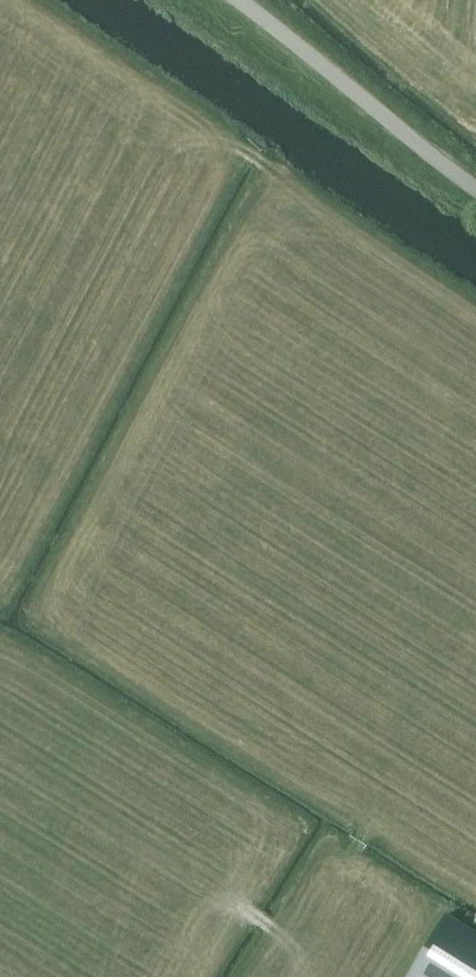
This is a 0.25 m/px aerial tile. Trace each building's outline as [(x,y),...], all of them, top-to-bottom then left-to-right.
[(444,915),(405,976),(475,976),(475,934),(444,915)]
